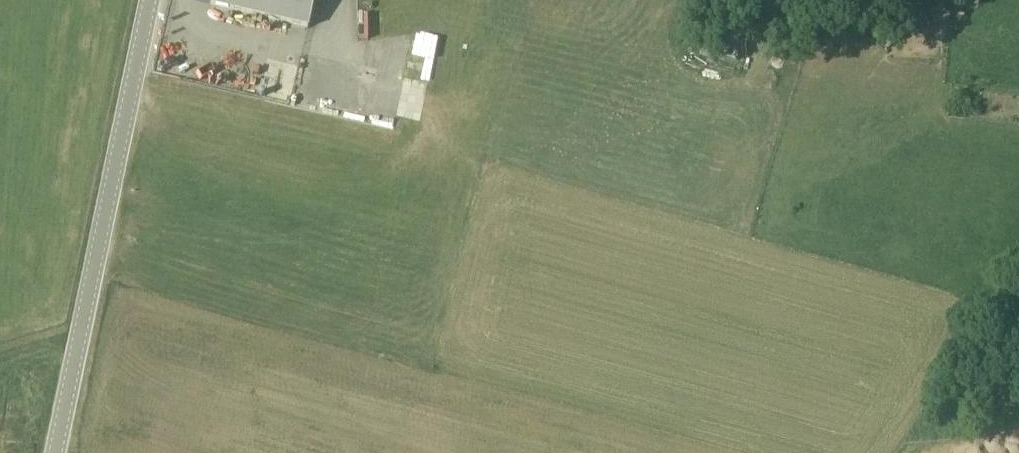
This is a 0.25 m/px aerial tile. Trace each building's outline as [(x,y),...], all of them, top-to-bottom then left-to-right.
[(210,5),(307,27),(314,0),(211,0),(210,5)]
